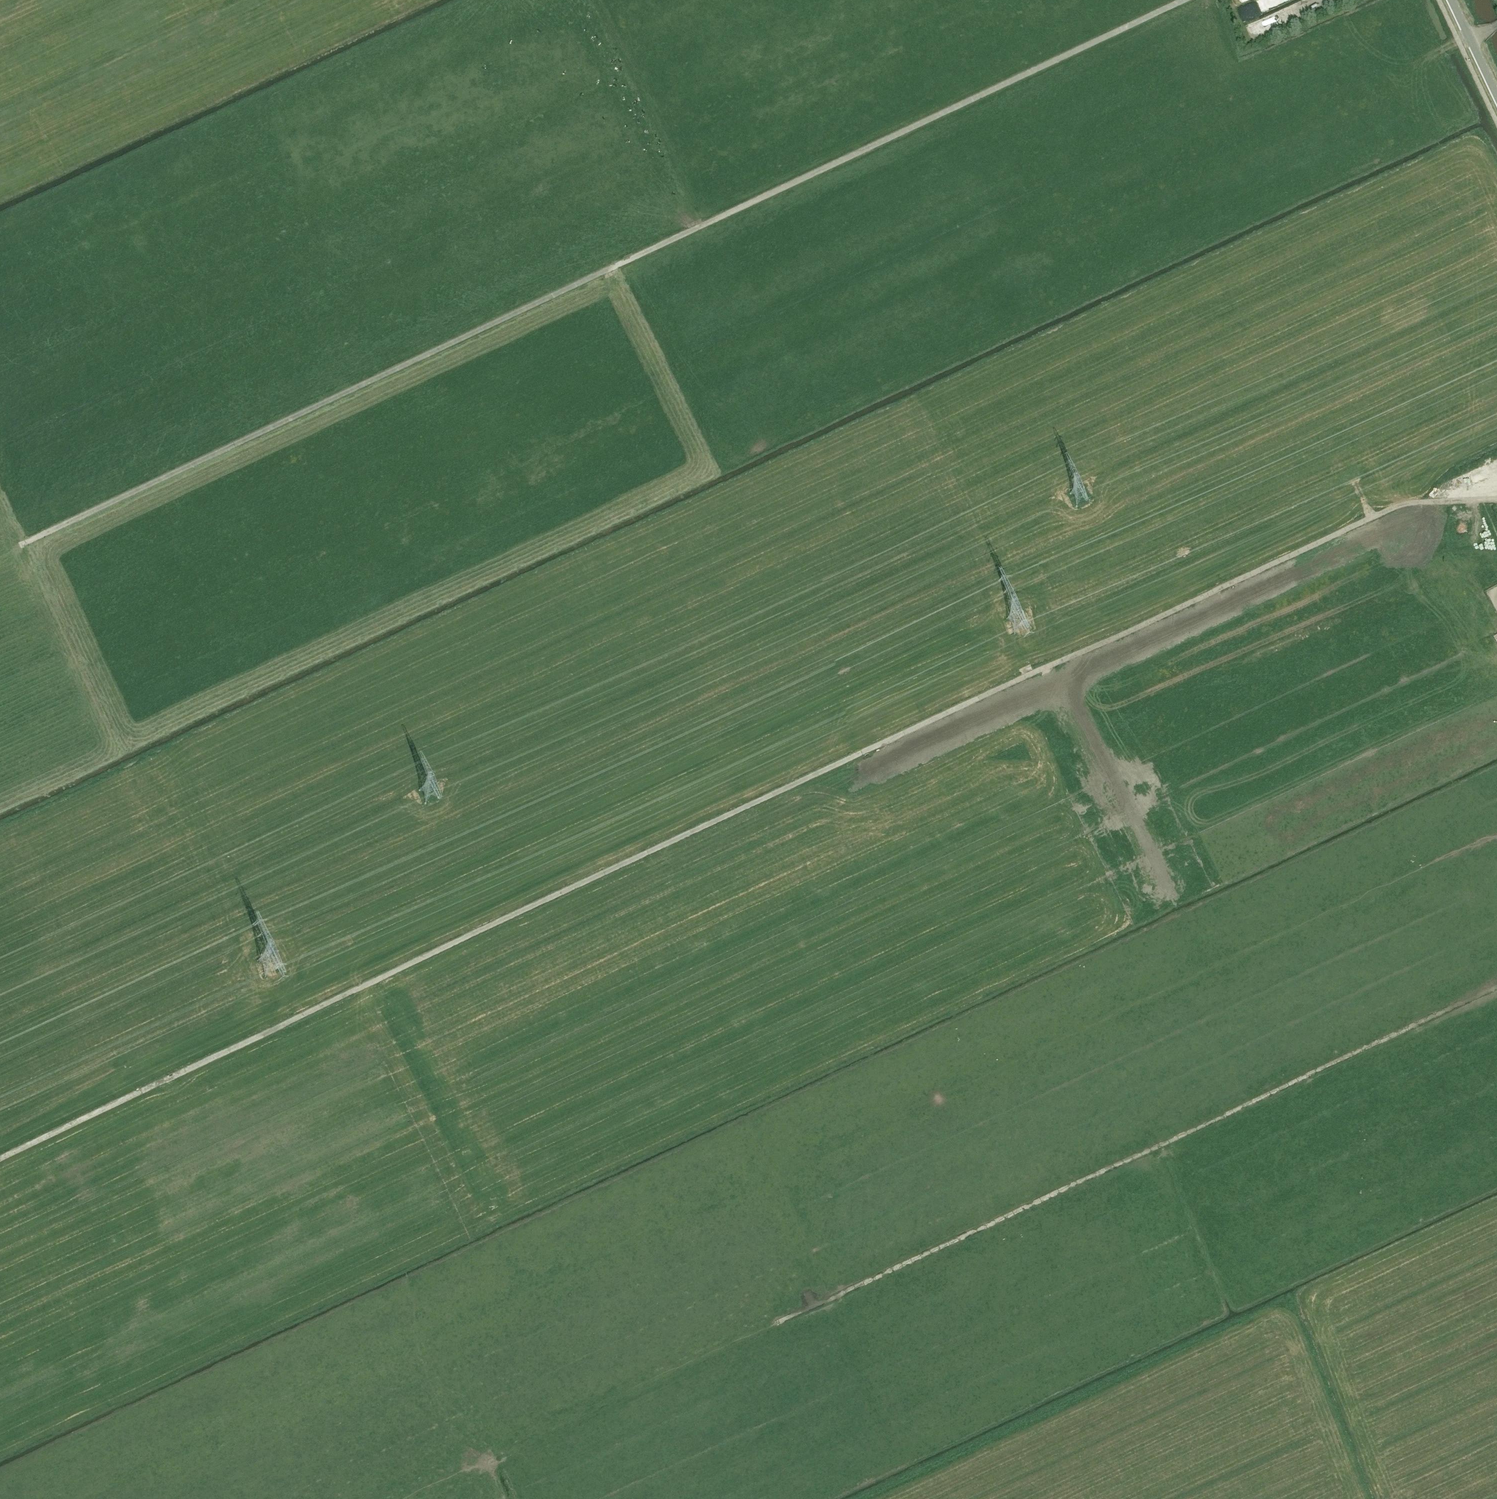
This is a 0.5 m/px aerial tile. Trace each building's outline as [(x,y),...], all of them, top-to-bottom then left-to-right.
[(1252,39),(1281,27),(1279,22),(1287,19),(1283,11),(1288,8),(1285,0),(1270,0),(1240,12),(1252,39)]
